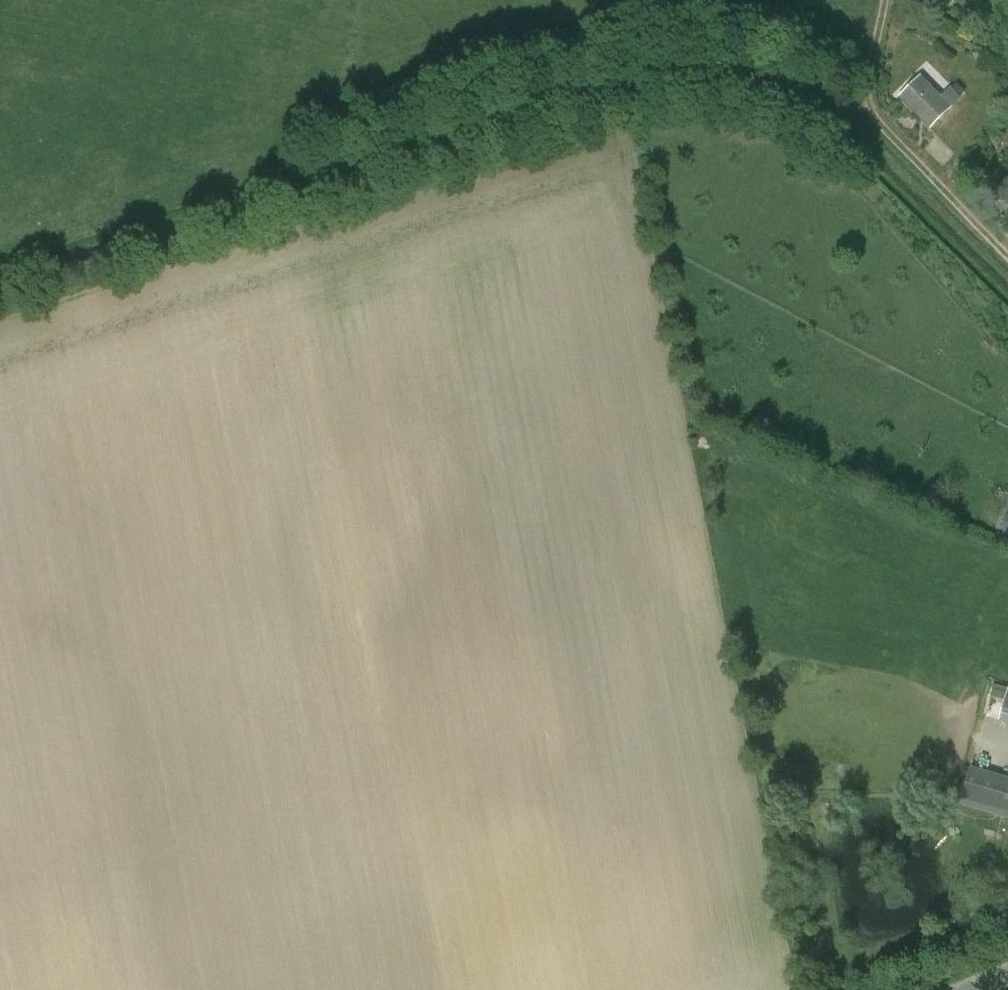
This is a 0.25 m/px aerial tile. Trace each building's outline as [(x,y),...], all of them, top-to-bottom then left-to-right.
[(951,87),(941,97),(922,77),(903,95),(933,127),(952,108),(962,98),(951,87)] [(999,189),(1007,199),(1007,180),(999,189)] [(970,767),(962,799),(1007,811),(1007,776),(970,767)]
